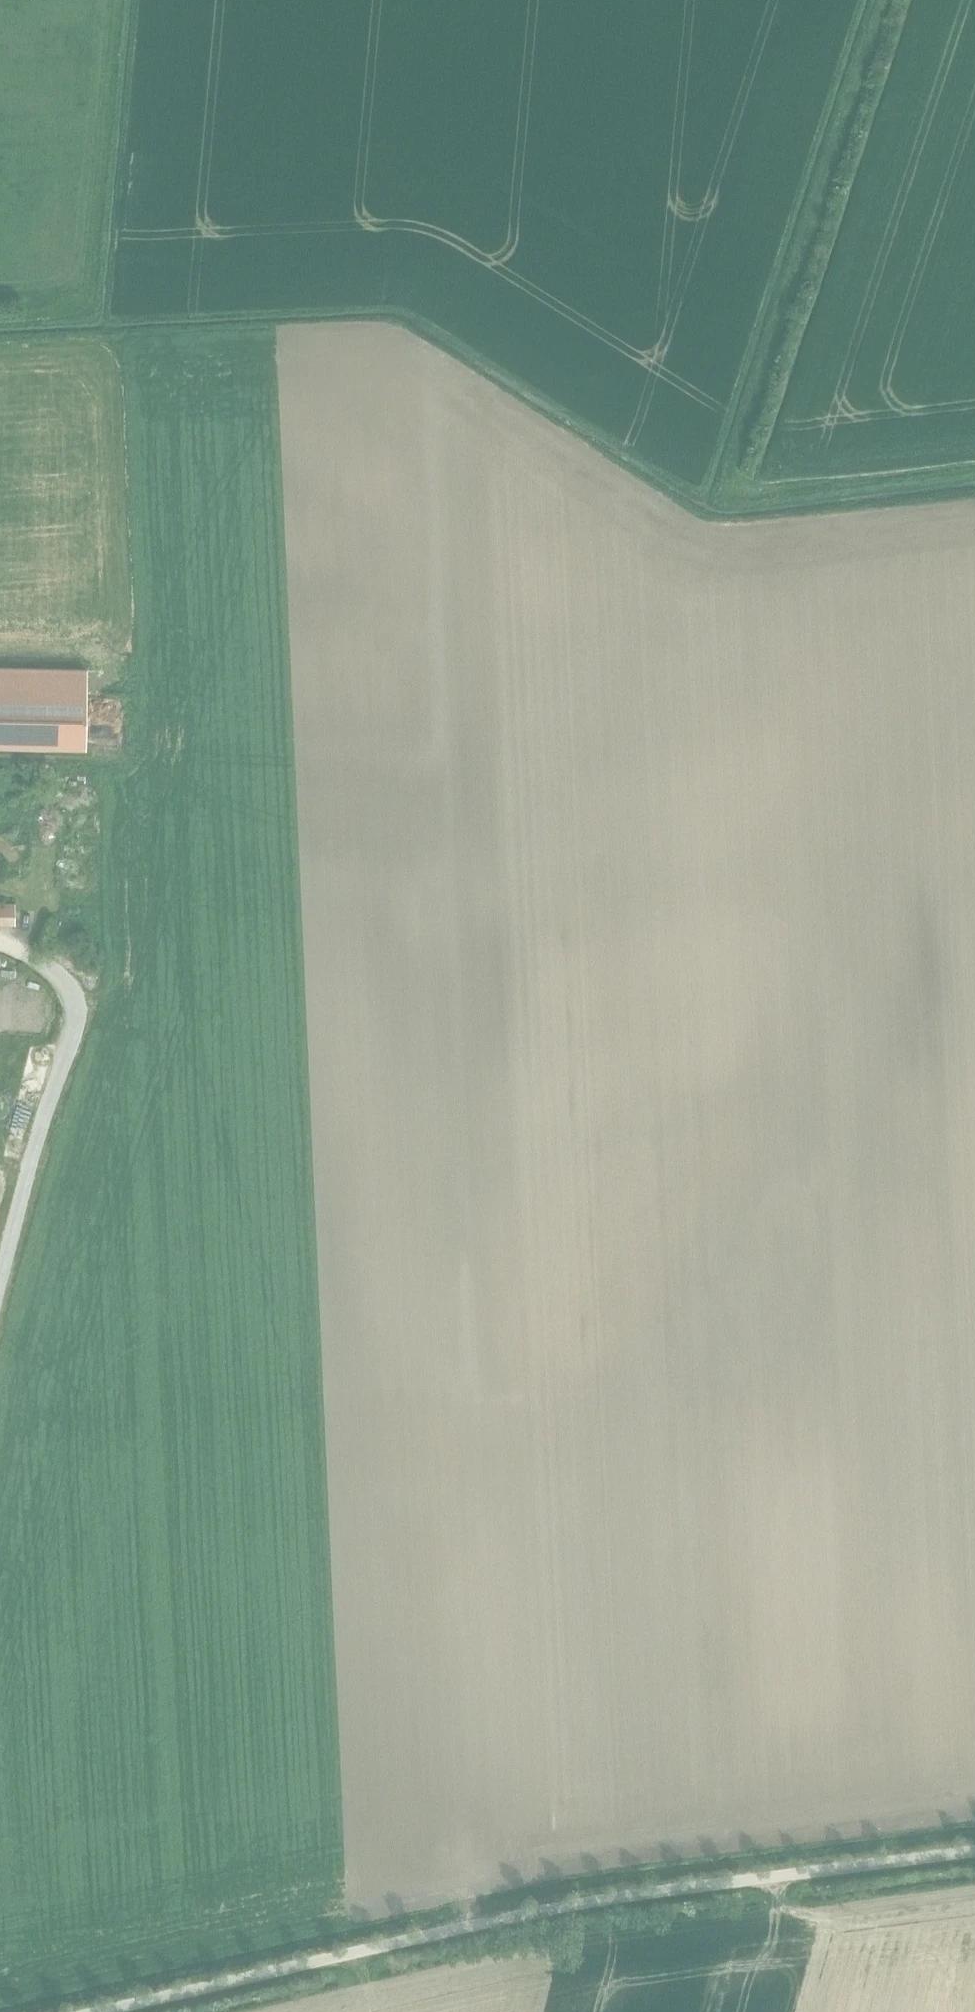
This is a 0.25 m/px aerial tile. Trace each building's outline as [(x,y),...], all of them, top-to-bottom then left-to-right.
[(0,669),(0,741),(85,743),(87,671),(0,669)] [(15,903),(0,903),(0,925),(15,925),(15,903)]
